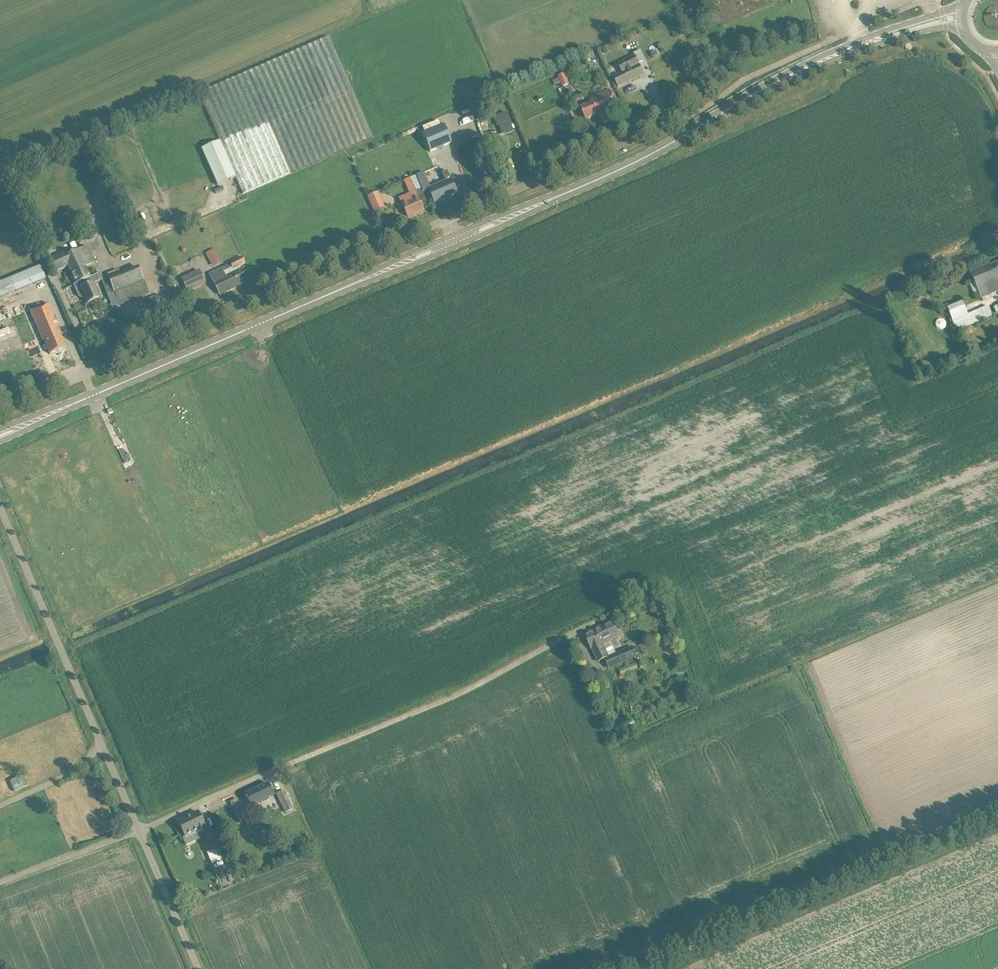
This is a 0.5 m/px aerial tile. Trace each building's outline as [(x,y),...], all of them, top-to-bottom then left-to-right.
[(373,137),(329,37),(200,93),(244,194),(373,137)] [(609,46),(603,49),(606,54),(612,51),(609,46)] [(644,74),(639,63),(645,60),(640,51),(634,54),(635,56),(618,64),(622,72),(613,76),(618,86),(644,74)] [(565,73),(559,76),(563,87),(570,84),(565,73)] [(619,109),(615,100),(610,90),(591,98),(593,103),(581,108),(586,120),(598,115),(599,118),(619,109)] [(482,100),(472,104),(476,115),(486,112),(482,100)] [(438,121),(422,127),(424,132),(440,125),(438,121)] [(510,121),(499,125),(503,135),(504,135),(513,131),(510,121)] [(444,124),(422,134),(430,152),(452,143),(444,124)] [(236,176),(220,141),(202,149),(218,184),(236,176)] [(426,155),(427,165),(437,163),(435,153),(426,155)] [(457,192),(453,183),(447,171),(442,173),(446,181),(428,189),(430,193),(434,202),(457,192)] [(427,204),(425,198),(415,176),(410,178),(418,197),(409,200),(407,198),(400,201),(408,218),(424,211),(422,206),(427,204)] [(367,196),(375,212),(386,207),(378,191),(367,196)] [(69,267),(76,284),(90,277),(86,267),(95,263),(87,247),(70,254),(69,251),(52,259),(58,272),(69,267)] [(213,266),(222,261),(216,248),(206,252),(213,266)] [(246,282),(239,266),(245,263),(242,258),(231,263),(231,265),(210,275),(220,295),(246,282)] [(991,266),(989,261),(980,265),(969,270),(981,299),(997,291),(997,263),(991,266)] [(40,266),(0,283),(0,298),(46,279),(40,266)] [(144,281),(138,267),(109,280),(113,289),(107,292),(108,296),(115,293),(144,281)] [(206,284),(200,271),(183,278),(189,291),(206,284)] [(90,277),(76,284),(74,285),(79,297),(83,298),(85,297),(88,303),(99,298),(93,284),(102,280),(102,281),(103,280),(100,273),(90,277)] [(963,301),(949,306),(957,330),(972,325),(993,316),(989,306),(968,315),(963,301)] [(60,332),(56,323),(48,304),(31,311),(43,340),(44,340),(50,354),(66,347),(59,333),(61,332),(60,332)] [(0,330),(0,336),(10,332),(8,327),(0,330)] [(119,425),(112,427),(121,451),(128,448),(119,425)] [(601,644),(619,636),(612,622),(585,635),(591,649),(592,648),(599,662),(608,657),(601,644)] [(636,657),(632,647),(615,654),(620,664),(636,657)] [(584,662),(580,651),(574,653),(579,664),(584,662)] [(636,663),(619,670),(622,676),(639,669),(636,663)] [(633,719),(615,727),(619,737),(637,729),(633,719)] [(28,785),(24,775),(10,781),(15,792),(28,785)] [(273,795),(272,793),(268,784),(246,795),(251,806),(273,795)] [(293,809),(284,790),(277,794),(286,813),(293,809)] [(247,819),(242,810),(237,799),(230,802),(236,813),(240,823),(247,819)] [(205,827),(198,812),(178,822),(185,837),(205,827)] [(214,833),(201,838),(207,853),(220,847),(214,833)] [(267,841),(259,845),(262,850),(269,846),(267,841)] [(200,892),(191,895),(194,902),(202,899),(200,892)]
